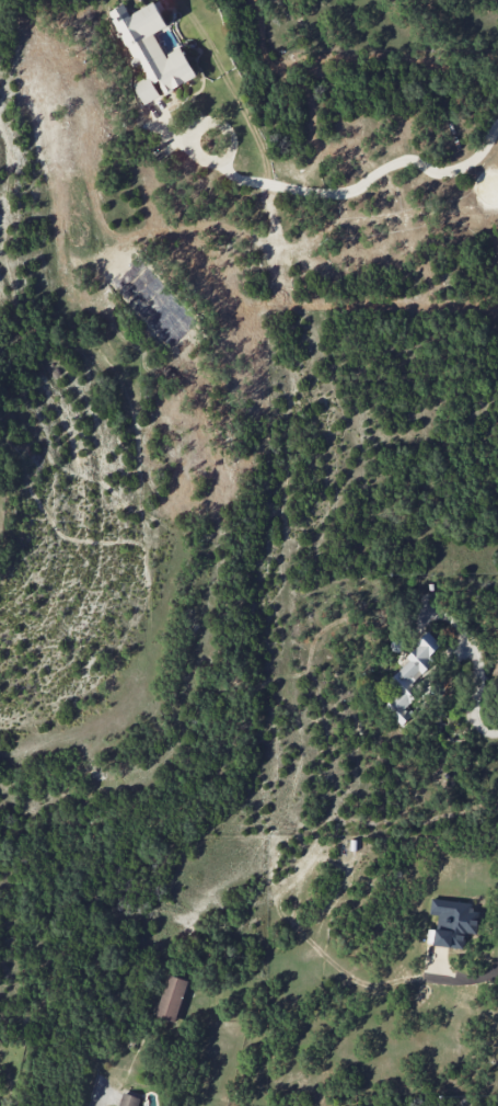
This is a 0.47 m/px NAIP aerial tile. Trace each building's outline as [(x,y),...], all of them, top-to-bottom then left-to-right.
[(195,77),(181,47),(164,55),(153,33),(167,26),(155,1),(128,14),(124,4),(108,11),(134,67),(139,65),(145,77),(132,83),(142,104),(161,95),(161,94),(195,77)] [(409,685),(433,662),(428,657),(441,644),(430,634),(385,678),(398,691),(382,706),(401,726),(411,715),(404,708),(418,694),(409,685)] [(472,903),(431,897),(429,914),(436,915),(434,933),(428,933),(426,943),(464,949),(466,932),(476,933),(479,911),(471,910),(472,903)] [(189,981),(168,974),(153,1016),(174,1023),(189,981)] [(122,1092),(118,1105),(138,1105),(140,1097),(122,1092)]
